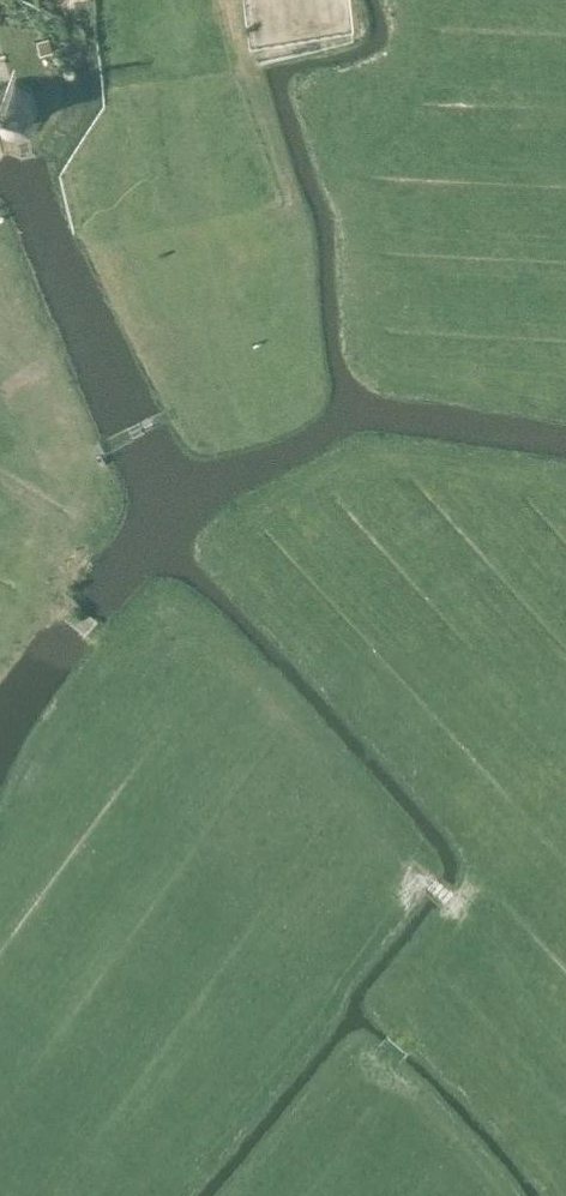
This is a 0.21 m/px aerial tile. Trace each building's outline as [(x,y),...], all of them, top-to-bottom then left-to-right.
[(34,108),(30,92),(14,83),(0,87),(0,124),(9,129),(23,125),(34,108)]
